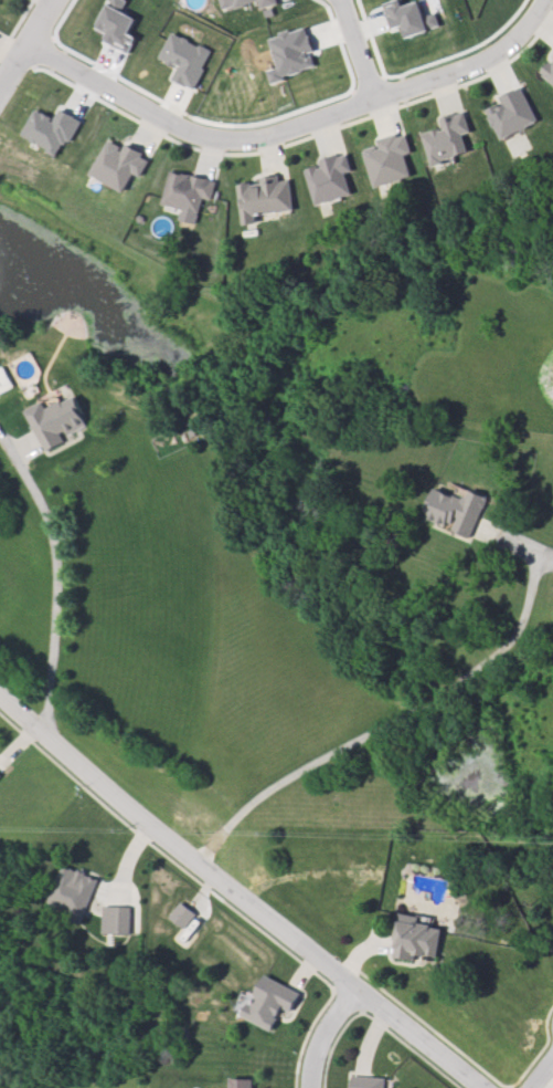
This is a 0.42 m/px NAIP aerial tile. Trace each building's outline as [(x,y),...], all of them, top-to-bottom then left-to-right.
[(544,75),(552,63),(552,82),(544,75)] [(490,109),(524,95),(539,129),(504,144),(490,109)] [(436,166),(421,126),(465,108),(480,149),(436,166)] [(170,171),(216,184),(209,216),(161,205),(170,171)] [(245,224),(236,185),(290,174),(299,212),(245,224)] [(14,386),(0,393),(0,370),(6,367),(14,386)] [(26,410),(68,387),(91,429),(49,451),(26,410)] [(425,512),(446,478),(490,503),(470,538),(425,512)] [(65,866),(98,881),(83,916),(50,900),(65,866)] [(180,902),(195,913),(185,927),(170,917),(180,902)] [(103,906),(130,903),(132,930),(105,931),(103,906)] [(400,919),(443,929),(434,965),(392,956),(400,919)] [(267,975),(299,994),(275,1035),(243,1015),(267,975)] [(389,1074),(388,1087),(353,1087),(354,1073),(389,1074)] [(263,1080),(262,1087),(235,1087),(236,1078),(263,1080)]
